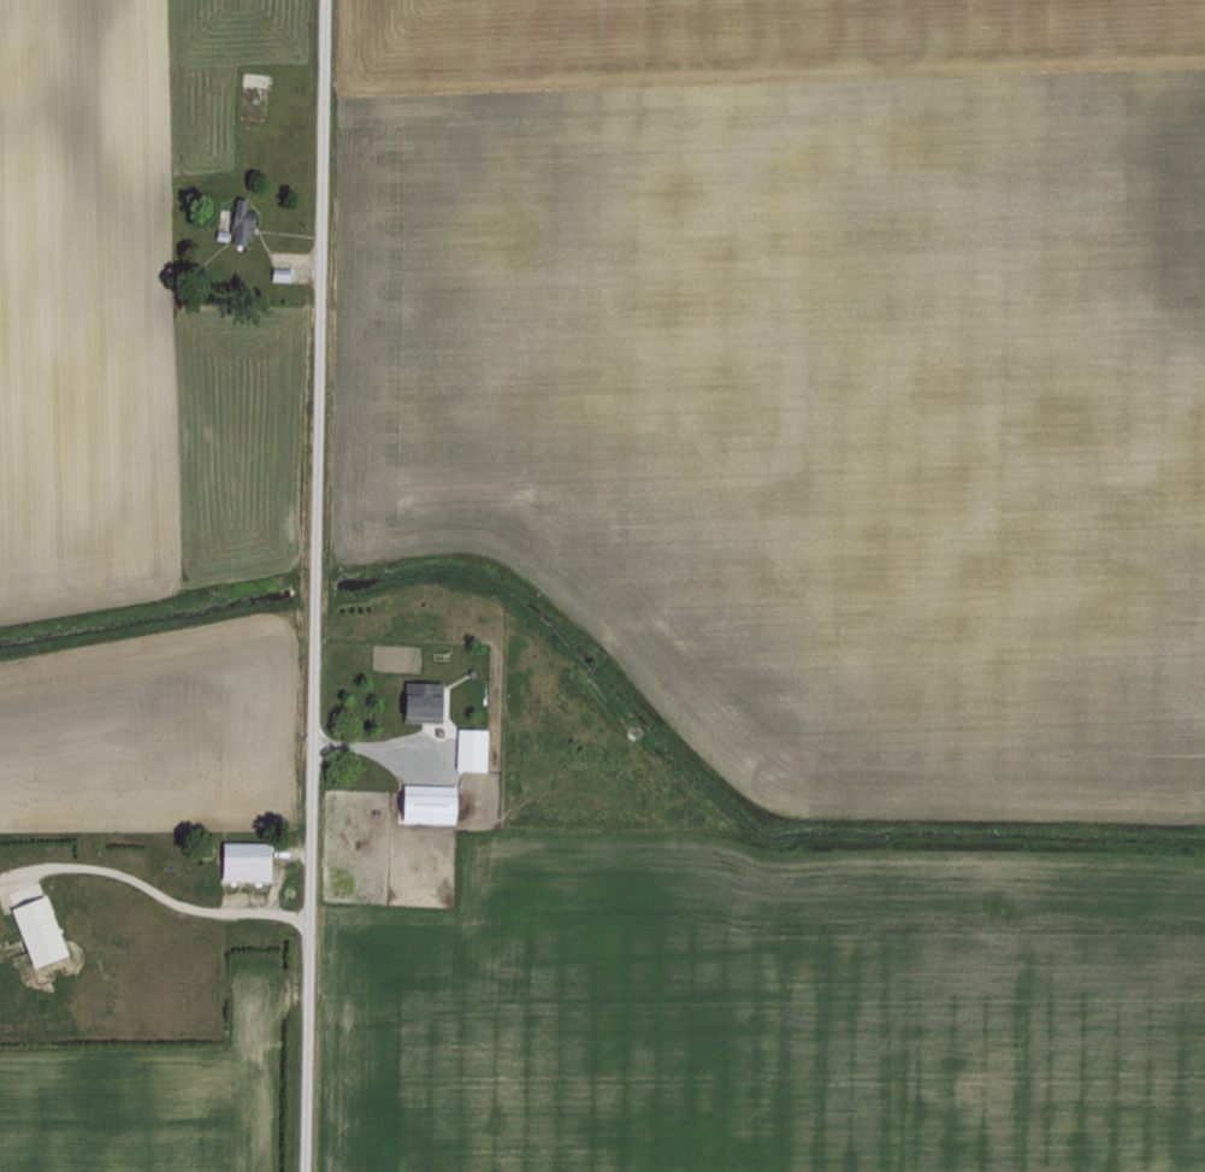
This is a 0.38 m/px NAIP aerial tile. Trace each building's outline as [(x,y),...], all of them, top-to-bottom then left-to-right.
[(226,238),(243,243),(251,210),(243,208),(245,198),(237,196),(226,238)] [(439,681),(400,680),(399,719),(437,720),(439,681)] [(485,769),(486,728),(454,727),(452,768),(485,769)] [(453,784),(397,783),(396,820),(452,822),(453,784)] [(218,879),(266,878),(266,841),(217,841),(218,879)] [(63,954),(40,893),(5,906),(28,967),(63,954)]
